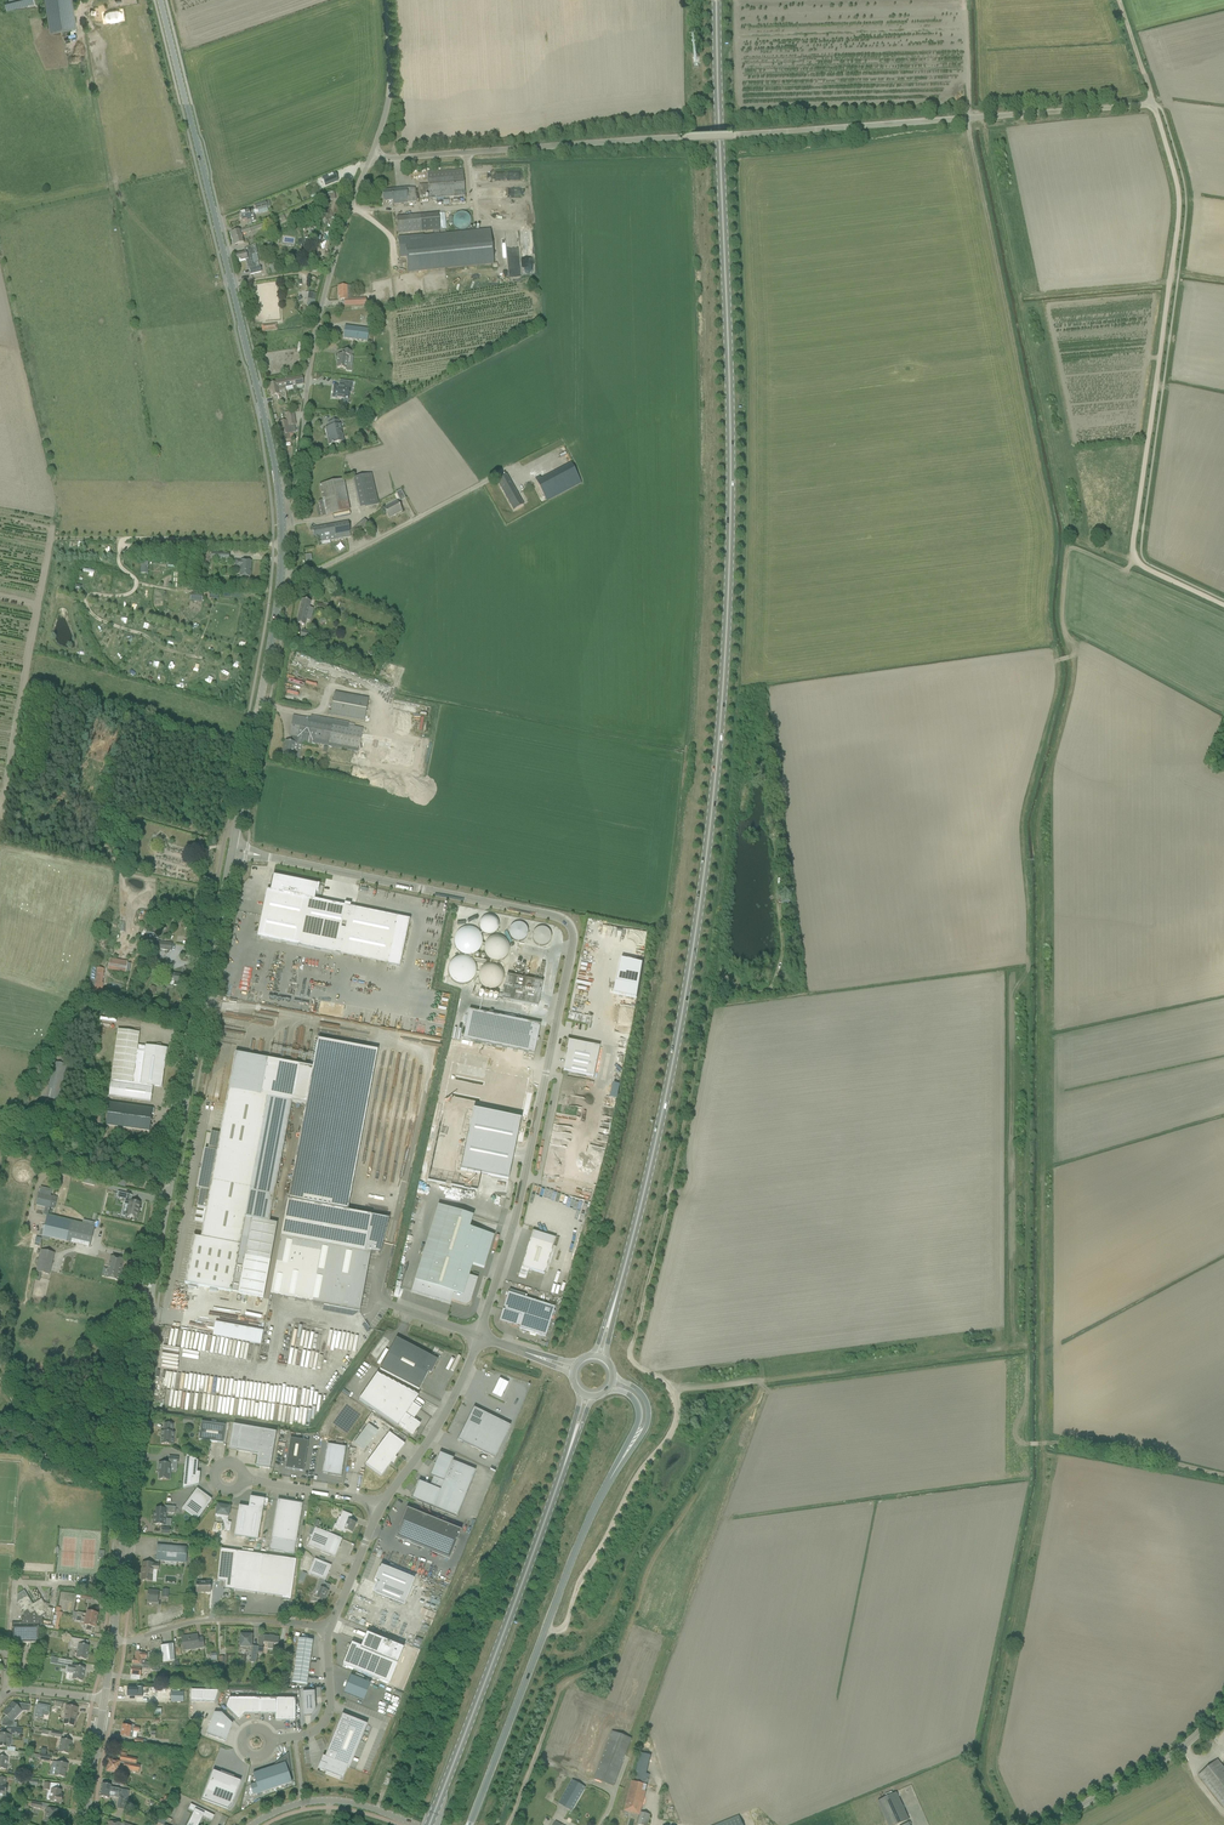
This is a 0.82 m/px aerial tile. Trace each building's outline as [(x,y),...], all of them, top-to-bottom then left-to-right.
[(6,2),(7,8),(34,2),(34,0),(9,0),(9,1),(6,2)] [(50,27),(76,22),(73,0),(45,0),(50,27)] [(349,167),(340,171),(342,177),(351,173),(349,167)] [(419,185),(419,191),(420,197),(428,196),(428,199),(465,196),(463,180),(463,170),(427,173),(428,185),(419,185)] [(334,173),(322,178),(325,186),(337,181),(334,173)] [(383,202),(389,202),(393,201),(393,205),(416,203),(415,188),(382,191),(383,202)] [(245,212),(239,214),(241,222),(246,221),(247,224),(253,222),(256,221),(254,214),(256,214),(258,214),(258,211),(267,208),(267,207),(266,202),(265,202),(254,205),(247,207),(248,212),(245,212)] [(465,213),(463,212),(461,212),(459,213),(457,213),(456,215),(454,216),(453,219),(453,221),(453,224),(454,226),(456,228),(457,229),(459,230),(460,231),(463,231),(465,230),(466,230),(468,229),(469,227),(470,226),(471,224),(471,223),(471,221),(471,219),(470,218),(470,216),(468,214),(465,213)] [(440,230),(438,214),(396,218),(398,234),(440,230)] [(249,227),(249,228),(230,234),(233,245),(243,242),(241,235),(250,232),(250,231),(268,226),(267,221),(249,227)] [(398,238),(400,258),(407,258),(408,272),(493,264),(490,231),(424,237),(423,236),(398,238)] [(245,253),(235,255),(237,262),(243,261),(246,260),(248,268),(249,268),(249,269),(255,268),(256,268),(255,263),(253,264),(251,256),(257,255),(255,245),(248,248),(249,251),(245,252),(245,253)] [(275,259),(267,262),(269,269),(270,269),(272,274),(277,272),(276,267),(277,267),(275,259)] [(531,260),(523,260),(524,273),(532,273),(531,260)] [(338,297),(339,297),(339,299),(343,299),(348,299),(348,295),(351,295),(351,286),(338,287),(338,297)] [(312,315),(313,305),(314,305),(316,293),(309,292),(306,304),(309,305),(308,311),(308,314),(312,315)] [(366,306),(365,298),(348,299),(343,299),(343,307),(366,306)] [(261,325),(262,332),(277,330),(276,323),(261,325)] [(343,339),(349,339),(367,342),(369,330),(345,326),(343,339)] [(337,363),(336,368),(345,369),(345,370),(346,371),(351,372),(352,364),(347,363),(348,356),(351,357),(351,352),(342,350),(341,355),(337,355),(336,363),(337,363)] [(268,385),(269,391),(278,389),(286,388),(286,390),(293,389),(293,392),(294,393),(297,392),(296,386),(303,385),(302,377),(275,381),(276,384),(268,385)] [(341,400),(341,402),(348,403),(348,401),(349,393),(351,393),(352,382),(340,381),(339,387),(333,387),(332,399),(341,400)] [(278,389),(269,391),(271,397),(278,395),(279,400),(287,399),(286,390),(286,388),(278,389)] [(383,418),(387,425),(402,417),(398,410),(383,418)] [(281,435),(282,435),(283,441),(294,439),(293,434),(294,433),(293,430),(294,429),(294,426),(295,425),(293,413),(285,414),(286,421),(279,423),(281,435)] [(329,428),(325,428),(329,445),(340,442),(339,436),(342,436),(339,425),(338,421),(328,423),(329,428)] [(536,482),(539,487),(547,502),(581,484),(571,464),(536,482)] [(353,478),(360,508),(378,504),(371,474),(354,478),(353,478)] [(506,475),(496,480),(499,485),(513,511),(523,505),(517,494),(509,480),(506,475)] [(342,481),(325,484),(319,485),(322,500),(318,501),(322,517),(349,511),(343,480),(342,481)] [(396,493),(400,502),(405,499),(401,490),(396,493)] [(383,509),(388,518),(402,511),(397,501),(383,509)] [(363,521),(350,532),(355,537),(368,527),(363,521)] [(318,528),(312,529),(314,540),(324,538),(324,542),(350,537),(348,523),(318,528)] [(211,553),(210,560),(229,561),(229,554),(211,553)] [(244,577),(244,578),(250,578),(251,562),(245,561),(240,561),(235,561),(235,566),(238,566),(238,568),(240,568),(239,577),(244,577)] [(297,623),(303,625),(305,625),(306,620),(311,621),(313,609),(309,608),(310,602),(302,600),(297,623)] [(323,603),(323,605),(317,604),(316,610),(328,613),(331,605),(323,603)] [(302,630),(300,638),(309,640),(311,632),(302,630)] [(330,716),(364,722),(368,699),(334,692),(330,716)] [(283,749),(282,755),(292,756),(291,759),(298,760),(299,761),(302,744),(311,746),(317,747),(317,744),(328,746),(358,752),(357,757),(411,767),(415,744),(415,748),(395,744),(361,737),(363,728),(293,716),(290,736),(291,736),(290,742),(285,741),(284,749),(283,749)] [(266,890),(256,938),(340,955),(369,961),(376,963),(387,965),(388,965),(397,918),(398,918),(398,917),(318,901),(319,898),(321,899),(321,897),(321,895),(320,893),(320,891),(319,889),(318,888),(316,887),(315,886),(313,885),(311,884),(312,883),(311,883),(310,883),(309,883),(308,883),(307,883),(306,883),(306,885),(304,885),(302,894),(303,895),(303,897),(266,890)] [(495,932),(497,930),(498,928),(499,925),(498,921),(496,919),(494,917),(492,916),(489,916),(486,917),(484,918),(481,921),(480,923),(480,927),(481,930),(483,932),(486,934),(488,934),(491,934),(493,934),(495,932)] [(525,940),(527,937),(528,935),(528,932),(527,928),(525,926),(523,924),(521,923),(518,923),(515,924),(513,925),(510,928),(510,931),(510,934),(511,937),(512,939),(515,941),(518,942),(521,941),(522,941),(525,940)] [(477,953),(480,949),(482,946),(482,941),(480,935),(478,932),(475,930),(472,928),(467,928),(463,929),(459,931),(456,936),(455,939),(454,944),(456,949),(458,952),(462,954),(466,956),(471,956),(474,955),(477,953)] [(548,944),(550,942),(551,939),(551,937),(550,933),(548,930),(546,929),(544,928),(541,928),(539,928),(536,930),(533,933),(533,935),(533,939),(534,941),(535,944),(538,945),(541,946),(544,946),(545,945),(548,944)] [(505,958),(507,955),(509,952),(509,948),(508,943),(506,939),(503,937),(500,936),(496,936),(492,937),(489,939),(485,943),(484,946),(484,951),(486,955),(488,958),(491,960),(495,961),(499,961),(502,960),(505,958)] [(153,941),(152,948),(164,950),(171,951),(172,944),(166,943),(153,941)] [(472,982),(475,978),(476,975),(477,970),(475,964),(473,961),(470,959),(466,957),(462,957),(458,958),(454,960),(450,965),(449,968),(449,973),(451,978),(453,981),(457,983),(461,985),(466,984),(469,983),(472,982)] [(640,981),(643,963),(621,959),(613,994),(637,999),(640,981)] [(159,961),(157,971),(165,972),(164,980),(166,981),(170,981),(174,982),(174,986),(179,986),(180,981),(181,979),(180,978),(180,975),(175,974),(174,974),(172,973),(171,974),(168,973),(168,970),(167,970),(169,962),(162,961),(159,961)] [(108,969),(126,971),(129,972),(130,967),(127,966),(127,964),(109,962),(108,969)] [(499,986),(502,983),(504,980),(504,976),(503,971),(500,968),(498,966),(495,964),(491,964),(487,965),(483,967),(480,971),(479,974),(479,979),(480,983),(483,986),(486,988),(490,989),(494,989),(497,988),(499,986)] [(90,984),(89,989),(92,990),(92,992),(101,993),(103,983),(101,983),(103,971),(97,970),(97,968),(92,968),(91,974),(91,978),(90,984)] [(538,1007),(542,983),(506,975),(502,1000),(538,1007)] [(104,997),(121,1000),(122,991),(105,989),(104,997)] [(231,1021),(233,1003),(242,1004),(243,1000),(228,999),(227,1001),(221,1001),(220,1012),(224,1012),(223,1020),(231,1021)] [(109,1003),(107,1010),(123,1013),(125,1007),(109,1003)] [(540,1025),(469,1010),(463,1040),(534,1055),(540,1025)] [(111,1080),(109,1096),(115,1097),(150,1101),(153,1086),(161,1087),(164,1069),(165,1069),(168,1048),(160,1047),(160,1045),(157,1045),(156,1047),(149,1046),(145,1046),(137,1045),(139,1033),(117,1029),(110,1080),(111,1080)] [(268,1059),(261,1095),(268,1096),(291,1101),(291,1102),(305,1105),(281,1236),(362,1251),(364,1251),(371,1216),(347,1212),(377,1051),(317,1039),(312,1068),(268,1059)] [(567,1051),(563,1071),(593,1077),(599,1047),(568,1040),(566,1051),(567,1051)] [(193,1237),(184,1284),(190,1285),(231,1292),(238,1293),(238,1294),(263,1298),(264,1290),(270,1261),(277,1224),(269,1222),(291,1102),(291,1101),(268,1096),(261,1095),(268,1059),(235,1053),(220,1134),(211,1133),(207,1150),(204,1150),(201,1166),(200,1165),(200,1168),(201,1168),(197,1189),(200,1190),(197,1207),(206,1209),(200,1238),(193,1237)] [(46,1077),(41,1097),(45,1098),(59,1101),(67,1065),(54,1062),(50,1078),(46,1077)] [(613,1097),(620,1098),(622,1084),(615,1083),(613,1097)] [(152,1109),(109,1103),(106,1125),(149,1131),(152,1109)] [(519,1120),(471,1110),(459,1170),(507,1180),(519,1120)] [(39,1193),(36,1205),(50,1208),(54,1209),(57,1198),(53,1197),(50,1196),(51,1190),(40,1188),(39,1193)] [(117,1192),(116,1198),(125,1200),(124,1204),(128,1205),(125,1217),(137,1220),(138,1212),(140,1203),(131,1201),(128,1200),(129,1195),(117,1192)] [(95,1204),(96,1200),(86,1199),(86,1205),(87,1205),(86,1214),(92,1215),(93,1210),(94,1210),(95,1204)] [(472,1216),(438,1206),(411,1292),(450,1304),(451,1301),(462,1304),(462,1303),(466,1304),(466,1302),(467,1303),(468,1301),(467,1300),(468,1298),(471,1299),(472,1294),(474,1287),(475,1288),(477,1279),(468,1276),(472,1264),(484,1268),(494,1236),(464,1227),(468,1216),(472,1217),(472,1216)] [(43,1233),(42,1236),(49,1238),(65,1241),(84,1246),(89,1247),(94,1227),(70,1221),(48,1216),(47,1216),(45,1222),(43,1233)] [(389,1219),(371,1216),(364,1251),(370,1253),(380,1255),(389,1219)] [(519,1274),(518,1277),(525,1279),(526,1276),(528,1269),(544,1274),(553,1246),(555,1239),(532,1231),(530,1239),(519,1274)] [(281,1236),(270,1296),(359,1313),(370,1253),(364,1251),(362,1251),(281,1236)] [(41,1251),(36,1272),(42,1273),(49,1275),(53,1258),(47,1257),(48,1252),(41,1251)] [(108,1270),(106,1278),(111,1279),(117,1280),(119,1271),(120,1271),(122,1260),(111,1257),(109,1263),(110,1263),(108,1269),(108,1270)] [(501,1319),(502,1322),(510,1325),(510,1326),(516,1328),(517,1326),(519,1327),(519,1329),(545,1337),(554,1308),(508,1293),(503,1308),(505,1308),(504,1311),(502,1310),(500,1317),(502,1317),(501,1319)] [(215,1322),(213,1336),(260,1344),(263,1331),(215,1322)] [(189,1346),(188,1350),(218,1355),(221,1338),(191,1333),(179,1331),(176,1347),(184,1349),(185,1345),(189,1346)] [(438,1360),(396,1338),(380,1370),(419,1390),(428,1372),(431,1374),(438,1360)] [(225,1339),(222,1356),(231,1357),(234,1341),(225,1339)] [(381,1377),(377,1374),(359,1400),(369,1407),(368,1408),(372,1412),(373,1410),(397,1426),(398,1425),(399,1426),(398,1427),(402,1429),(402,1430),(404,1431),(412,1437),(415,1433),(414,1432),(419,1424),(412,1419),(412,1418),(413,1418),(419,1409),(412,1404),(418,1396),(413,1393),(412,1393),(407,1390),(407,1391),(402,1387),(402,1388),(397,1385),(392,1382),(392,1383),(387,1379),(387,1380),(382,1377),(381,1377)] [(493,1392),(501,1396),(509,1381),(500,1376),(493,1392)] [(510,1426),(474,1408),(458,1440),(494,1458),(510,1426)] [(225,1425),(201,1422),(199,1440),(223,1444),(225,1425)] [(160,1444),(171,1445),(172,1438),(174,1438),(174,1433),(172,1432),(173,1425),(164,1424),(163,1431),(162,1431),(160,1444)] [(355,1445),(366,1451),(379,1430),(368,1424),(355,1445)] [(241,1426),(236,1451),(244,1452),(246,1452),(258,1454),(256,1464),(256,1466),(266,1468),(270,1469),(276,1432),(248,1427),(241,1426)] [(404,1445),(389,1433),(365,1464),(381,1476),(390,1463),(393,1465),(397,1458),(395,1457),(404,1445)] [(300,1437),(290,1436),(285,1469),(303,1472),(308,1441),(299,1440),(300,1437)] [(329,1475),(329,1474),(341,1476),(342,1472),(342,1469),(346,1448),(327,1444),(323,1466),(322,1473),(329,1474),(329,1475)] [(411,1499),(456,1517),(475,1471),(452,1461),(453,1460),(440,1454),(431,1475),(432,1475),(433,1476),(429,1486),(419,1482),(419,1481),(412,1498),(411,1498),(411,1499)] [(198,1461),(186,1455),(182,1489),(199,1485),(200,1473),(197,1472),(198,1461)] [(178,1458),(169,1457),(169,1463),(169,1464),(158,1463),(158,1470),(159,1470),(158,1479),(168,1480),(170,1467),(174,1467),(174,1463),(177,1463),(178,1458)] [(211,1500),(197,1489),(182,1509),(197,1520),(211,1500)] [(251,1498),(250,1498),(249,1504),(248,1508),(239,1506),(234,1536),(257,1540),(262,1510),(263,1510),(264,1500),(260,1499),(259,1499),(253,1498),(253,1500),(250,1500),(251,1498)] [(271,1539),(269,1551),(294,1555),(296,1543),(302,1504),(277,1500),(271,1539)] [(217,1505),(216,1515),(215,1518),(216,1515),(222,1516),(223,1519),(227,1519),(227,1520),(227,1521),(230,1507),(224,1506),(224,1505),(219,1504),(219,1503),(219,1504),(217,1504),(218,1504),(217,1505)] [(155,1518),(154,1518),(153,1524),(164,1525),(164,1519),(165,1519),(166,1513),(175,1514),(175,1507),(164,1506),(164,1509),(156,1508),(155,1518)] [(407,1509),(395,1537),(449,1559),(461,1531),(407,1509)] [(341,1518),(336,1529),(345,1533),(346,1531),(352,1533),(356,1523),(350,1521),(352,1515),(342,1511),(340,1517),(341,1518)] [(231,1522),(223,1521),(226,1531),(229,1532),(231,1522)] [(312,1535),(307,1546),(329,1555),(334,1558),(342,1539),(336,1537),(315,1528),(314,1529),(311,1527),(308,1534),(312,1535)] [(156,1561),(162,1561),(170,1562),(176,1562),(186,1563),(187,1548),(157,1545),(156,1561)] [(221,1549),(217,1581),(226,1582),(225,1589),(231,1590),(235,1551),(221,1549)] [(235,1551),(231,1590),(282,1597),(281,1599),(290,1601),(296,1560),(235,1551)] [(314,1559),(308,1574),(325,1581),(331,1566),(314,1559)] [(143,1563),(141,1581),(147,1581),(152,1581),(153,1570),(157,1570),(158,1570),(159,1564),(153,1564),(149,1563),(143,1563)] [(381,1566),(374,1581),(376,1582),(379,1583),(375,1592),(375,1593),(404,1604),(414,1579),(381,1566)] [(313,1596),(310,1602),(317,1602),(318,1600),(324,1602),(328,1591),(323,1589),(325,1583),(324,1582),(319,1580),(317,1585),(315,1590),(319,1592),(317,1596),(313,1594),(313,1596)] [(210,1582),(196,1582),(196,1593),(210,1593),(210,1582)] [(13,1628),(13,1637),(13,1643),(39,1643),(39,1637),(39,1627),(42,1627),(42,1617),(43,1616),(44,1616),(44,1618),(50,1619),(53,1609),(48,1608),(49,1604),(43,1602),(41,1599),(33,1605),(24,1591),(17,1595),(17,1602),(23,1613),(24,1613),(23,1613),(28,1610),(30,1614),(30,1617),(21,1617),(21,1623),(12,1623),(12,1628),(13,1628)] [(158,1591),(148,1591),(147,1602),(157,1603),(158,1591)] [(57,1627),(59,1617),(62,1617),(63,1614),(55,1612),(52,1630),(58,1631),(59,1627),(57,1627)] [(73,1612),(72,1615),(77,1617),(96,1621),(97,1614),(87,1612),(86,1615),(73,1612)] [(72,1615),(71,1619),(85,1622),(84,1625),(86,1626),(85,1631),(92,1632),(93,1627),(94,1627),(96,1621),(77,1617),(72,1615)] [(343,1665),(389,1683),(404,1649),(367,1634),(361,1649),(351,1645),(343,1665)] [(181,1638),(182,1644),(183,1649),(188,1649),(188,1650),(204,1648),(202,1638),(198,1638),(197,1635),(192,1635),(192,1637),(181,1638)] [(240,1635),(239,1647),(240,1647),(246,1647),(246,1650),(245,1650),(251,1651),(252,1637),(251,1637),(241,1635),(240,1635)] [(260,1635),(257,1653),(262,1654),(263,1648),(262,1648),(263,1644),(263,1643),(268,1643),(267,1649),(273,1649),(273,1644),(278,1645),(279,1637),(274,1637),(274,1635),(269,1635),(269,1636),(260,1635)] [(415,1636),(412,1645),(419,1648),(423,1639),(415,1636)] [(70,1645),(69,1647),(78,1649),(76,1658),(80,1659),(86,1660),(89,1646),(81,1644),(81,1640),(75,1639),(71,1638),(70,1645)] [(298,1638),(297,1647),(311,1649),(313,1640),(298,1638)] [(153,1665),(153,1666),(158,1667),(175,1667),(173,1644),(162,1646),(161,1640),(150,1641),(151,1649),(160,1648),(162,1663),(153,1665)] [(297,1647),(296,1656),(310,1658),(311,1649),(297,1647)] [(133,1659),(132,1664),(133,1664),(145,1665),(149,1666),(150,1665),(150,1662),(145,1662),(146,1660),(146,1654),(136,1653),(135,1659),(133,1659)] [(296,1656),(294,1665),(309,1667),(310,1658),(296,1656)] [(132,1668),(131,1675),(133,1675),(133,1680),(139,1680),(140,1681),(141,1669),(152,1670),(152,1669),(152,1666),(150,1665),(149,1666),(145,1665),(133,1664),(132,1668)] [(68,1665),(67,1670),(74,1671),(72,1680),(82,1681),(85,1668),(75,1666),(74,1666),(68,1665)] [(294,1665),(293,1673),(308,1675),(309,1667),(294,1665)] [(308,1675),(293,1673),(292,1682),(307,1684),(308,1675)] [(344,1693),(363,1701),(370,1684),(351,1676),(344,1693)] [(137,1688),(134,1688),(128,1688),(127,1696),(137,1696),(137,1692),(142,1692),(142,1693),(147,1693),(147,1691),(155,1691),(155,1687),(137,1687),(137,1688)] [(191,1690),(190,1702),(214,1703),(218,1691),(191,1690)] [(314,1691),(302,1692),(303,1716),(311,1716),(315,1710),(314,1691)] [(171,1692),(170,1701),(183,1702),(186,1702),(187,1692),(183,1692),(171,1692)] [(260,1714),(260,1698),(229,1698),(226,1708),(238,1720),(244,1714),(260,1714)] [(275,1699),(260,1698),(260,1714),(275,1714),(275,1699)] [(285,1721),(285,1699),(275,1699),(275,1714),(275,1721),(285,1721)] [(295,1721),(295,1699),(285,1699),(285,1721),(295,1721)] [(1,1726),(7,1727),(13,1727),(13,1722),(13,1720),(12,1719),(20,1711),(22,1712),(23,1711),(29,1712),(29,1711),(30,1705),(17,1703),(15,1705),(13,1703),(8,1707),(9,1708),(3,1714),(6,1716),(2,1720),(1,1726)] [(37,1705),(36,1705),(34,1717),(42,1719),(43,1711),(48,1712),(48,1713),(49,1713),(50,1706),(39,1704),(39,1707),(37,1706),(37,1705)] [(66,1706),(65,1711),(66,1711),(63,1724),(73,1726),(75,1717),(76,1717),(78,1708),(66,1706)] [(232,1724),(222,1714),(214,1713),(206,1734),(225,1742),(232,1724)] [(320,1770),(325,1772),(325,1774),(340,1780),(340,1778),(342,1779),(347,1767),(349,1768),(367,1725),(342,1715),(325,1757),(323,1756),(320,1763),(322,1764),(320,1770)] [(121,1736),(126,1737),(128,1737),(128,1738),(132,1738),(133,1731),(139,1732),(139,1728),(134,1727),(134,1725),(131,1724),(130,1727),(122,1726),(121,1736)] [(612,1731),(594,1779),(613,1786),(631,1739),(612,1731)] [(4,1747),(9,1747),(10,1735),(0,1734),(0,1746),(4,1747)] [(58,1752),(62,1753),(68,1754),(69,1749),(70,1749),(72,1741),(61,1739),(58,1752)] [(252,1774),(256,1784),(250,1786),(253,1795),(291,1783),(288,1773),(290,1772),(288,1753),(273,1765),(274,1767),(252,1774)] [(636,1782),(631,1781),(623,1811),(628,1812),(639,1815),(637,1824),(641,1824),(648,1824),(650,1815),(640,1812),(650,1775),(646,1774),(651,1756),(640,1753),(636,1772),(638,1772),(636,1782)] [(1198,1775),(1202,1780),(1223,1807),(1223,1768),(1221,1764),(1217,1759),(1198,1775)] [(107,1771),(113,1772),(117,1773),(118,1768),(139,1772),(140,1766),(109,1760),(107,1771)] [(55,1768),(55,1770),(54,1776),(65,1778),(66,1770),(67,1770),(68,1764),(56,1762),(52,1762),(51,1767),(55,1768)] [(213,1770),(202,1799),(227,1809),(232,1804),(241,1781),(213,1770)] [(559,1803),(572,1811),(586,1787),(572,1780),(559,1803)] [(44,1783),(43,1790),(51,1791),(50,1801),(55,1802),(55,1803),(61,1804),(62,1797),(60,1797),(61,1790),(57,1790),(57,1789),(52,1788),(52,1784),(44,1783)] [(102,1784),(100,1790),(119,1794),(119,1796),(128,1798),(129,1791),(111,1788),(111,1786),(102,1784)] [(119,1794),(100,1790),(99,1797),(109,1799),(109,1796),(118,1798),(119,1796),(119,1794)] [(897,1793),(877,1802),(888,1824),(897,1824),(909,1820),(897,1793)] [(119,1796),(118,1798),(117,1806),(127,1808),(129,1799),(128,1798),(119,1796)] [(162,1803),(167,1805),(170,1798),(164,1796),(162,1803)] [(190,1804),(188,1809),(194,1812),(187,1824),(198,1824),(203,1816),(212,1821),(214,1816),(190,1804)] [(44,1822),(51,1823),(57,1824),(58,1817),(57,1817),(58,1810),(46,1808),(44,1822)] [(738,1815),(715,1824),(742,1824),(738,1815)]
